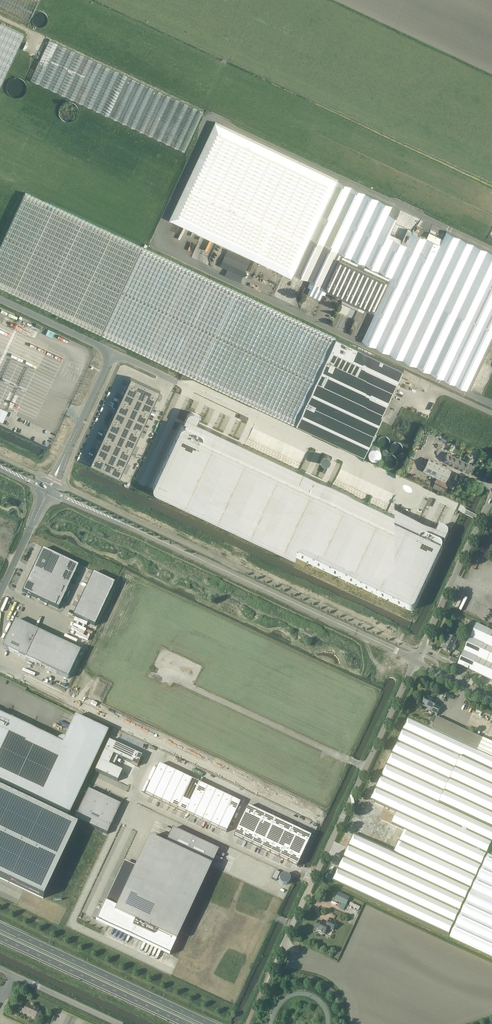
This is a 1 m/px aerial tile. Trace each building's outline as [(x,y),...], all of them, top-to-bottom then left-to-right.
[(28,22),(39,0),(0,0),(0,9),(28,22)] [(49,20),(49,18),(48,17),(47,15),(47,14),(45,13),(44,13),(42,12),(41,12),(40,12),(38,12),(37,13),(36,14),(35,15),(34,16),(33,18),(33,19),(33,21),(34,22),(34,24),(35,25),(36,26),(38,27),(39,27),(41,28),(42,27),(44,27),(45,26),(46,25),(47,24),(48,23),(49,21),(49,20)] [(7,70),(24,34),(0,23),(0,67),(7,70)] [(49,39),(31,80),(184,151),(203,111),(49,39)] [(26,91),(26,89),(26,87),(26,85),(25,83),(23,81),(22,80),(20,79),(18,78),(16,78),(14,78),(11,78),(9,80),(7,81),(6,83),(5,84),(4,87),(4,89),(4,91),(5,93),(6,95),(7,97),(8,98),(10,99),(12,100),(14,100),(17,100),(19,99),(21,99),(23,97),(24,95),(25,94),(26,91)] [(78,114),(78,112),(78,110),(78,108),(77,106),(75,104),(73,103),(71,101),(69,101),(67,100),(64,101),(62,101),(60,102),(58,104),(57,105),(56,108),(55,110),(55,112),(55,114),(56,117),(57,119),(58,120),(60,122),(62,123),(64,124),(66,124),(69,124),(71,123),(73,122),(75,120),(77,119),(78,116),(78,114)] [(338,180),(216,123),(170,220),(293,277),(296,270),(308,276),(307,279),(308,279),(311,281),(308,286),(310,288),(308,293),(320,299),(323,293),(325,294),(327,290),(325,289),(342,253),(392,277),(375,312),(362,341),(444,379),(467,390),(491,337),(491,252),(447,231),(443,238),(440,244),(427,238),(413,232),(408,229),(403,240),(389,233),(397,217),(389,213),(392,205),(338,180)] [(395,388),(400,378),(404,370),(336,338),(236,291),(146,249),(25,191),(0,247),(0,287),(101,333),(195,377),(295,424),(315,381),(384,413),(395,388)] [(440,244),(443,238),(429,232),(427,238),(440,244)] [(228,249),(221,266),(228,268),(225,275),(242,282),(251,258),(228,249)] [(325,289),(327,290),(330,291),(329,293),(334,295),(334,293),(343,298),(342,299),(359,307),(360,305),(375,312),(392,277),(342,253),(325,289)] [(90,463),(120,477),(124,468),(128,459),(131,452),(132,450),(133,450),(132,450),(135,445),(136,441),(137,441),(141,432),(141,431),(145,423),(145,422),(149,414),(150,413),(149,413),(153,405),(154,405),(154,404),(158,396),(158,395),(160,391),(130,377),(131,377),(129,382),(128,382),(129,382),(124,391),(120,400),(116,409),(112,418),(111,418),(112,418),(108,427),(107,427),(103,436),(99,445),(95,454),(94,454),(95,454),(91,463),(90,463)] [(178,390),(174,399),(186,404),(189,397),(181,394),(182,391),(178,390)] [(9,411),(0,407),(0,420),(4,422),(9,411)] [(153,486),(153,487),(153,488),(153,489),(154,490),(155,491),(156,492),(182,504),(409,610),(410,610),(411,610),(412,610),(413,610),(414,610),(415,609),(415,608),(416,607),(442,550),(443,549),(443,548),(443,547),(442,546),(447,535),(447,534),(447,533),(446,532),(445,531),(439,528),(436,534),(388,511),(332,485),(300,470),(245,444),(197,422),(199,416),(193,413),(192,413),(190,413),(189,414),(189,415),(184,425),(183,425),(182,426),(181,426),(181,427),(180,428),(153,485),(153,486)] [(398,458),(395,455),(403,450),(403,446),(400,442),(395,441),(391,443),(390,441),(390,440),(388,436),(384,436),(379,438),(378,445),(381,450),(381,453),(385,454),(385,460),(388,465),(392,466),(397,463),(398,458)] [(371,444),(367,455),(377,459),(382,448),(371,444)] [(444,461),(455,467),(458,468),(459,467),(460,468),(460,469),(461,469),(469,473),(473,465),(468,462),(470,457),(468,456),(466,461),(448,453),(444,461)] [(446,481),(451,471),(428,460),(423,471),(446,481)] [(445,493),(447,487),(449,484),(437,478),(433,487),(445,493)] [(42,549),(22,592),(58,609),(79,566),(42,549)] [(93,573),(73,616),(95,626),(115,583),(93,573)] [(15,621),(2,648),(67,679),(80,652),(15,621)] [(476,624),(457,665),(470,671),(471,671),(490,630),(477,624),(476,624)] [(471,671),(490,680),(491,681),(491,631),(490,630),(471,671)] [(447,651),(451,653),(452,650),(454,650),(456,646),(454,645),(457,639),(449,636),(446,643),(446,645),(445,644),(443,649),(446,651),(447,652),(447,651)] [(423,703),(422,705),(431,708),(430,710),(429,712),(435,715),(437,716),(441,707),(436,705),(437,701),(433,699),(433,700),(426,697),(425,700),(424,699),(424,701),(423,703)] [(75,716),(65,738),(63,737),(60,738),(58,739),(57,741),(55,740),(52,738),(52,739),(31,729),(0,714),(0,785),(68,817),(108,732),(75,716)] [(437,717),(431,729),(478,751),(483,739),(464,730),(437,717)] [(332,881),(449,935),(470,889),(486,854),(491,842),(491,743),(483,739),(478,751),(431,729),(428,727),(408,718),(370,800),(397,812),(392,824),(404,830),(394,853),(354,834),(332,881)] [(109,741),(95,771),(96,772),(117,782),(118,782),(118,781),(122,772),(122,771),(109,765),(113,755),(135,765),(137,766),(142,756),(109,741)] [(159,764),(145,794),(226,833),(240,803),(159,764)] [(35,895),(36,895),(43,898),(77,826),(70,823),(0,789),(0,878),(35,895)] [(88,789),(74,819),(103,832),(107,834),(108,831),(119,809),(121,804),(106,797),(103,796),(88,789)] [(247,806),(233,836),(297,866),(311,836),(247,806)] [(105,902),(97,921),(170,955),(219,850),(200,842),(192,838),(172,828),(165,844),(149,837),(145,846),(116,907),(106,902),(105,902)] [(450,936),(491,956),(491,856),(488,854),(488,855),(450,936)] [(275,871),(271,878),(276,881),(280,873),(275,871)] [(290,883),(289,874),(280,874),(280,884),(290,883)] [(341,903),(339,907),(344,910),(350,898),(339,893),(335,900),(341,903)] [(328,928),(333,931),(336,924),(329,921),(327,925),(319,921),(315,930),(318,931),(318,932),(322,934),(322,933),(325,934),(328,928)] [(27,1004),(26,1006),(25,1007),(23,1006),(21,1005),(20,1005),(17,1011),(21,1013),(21,1012),(35,1018),(39,1009),(35,1007),(35,1008),(27,1004)]
